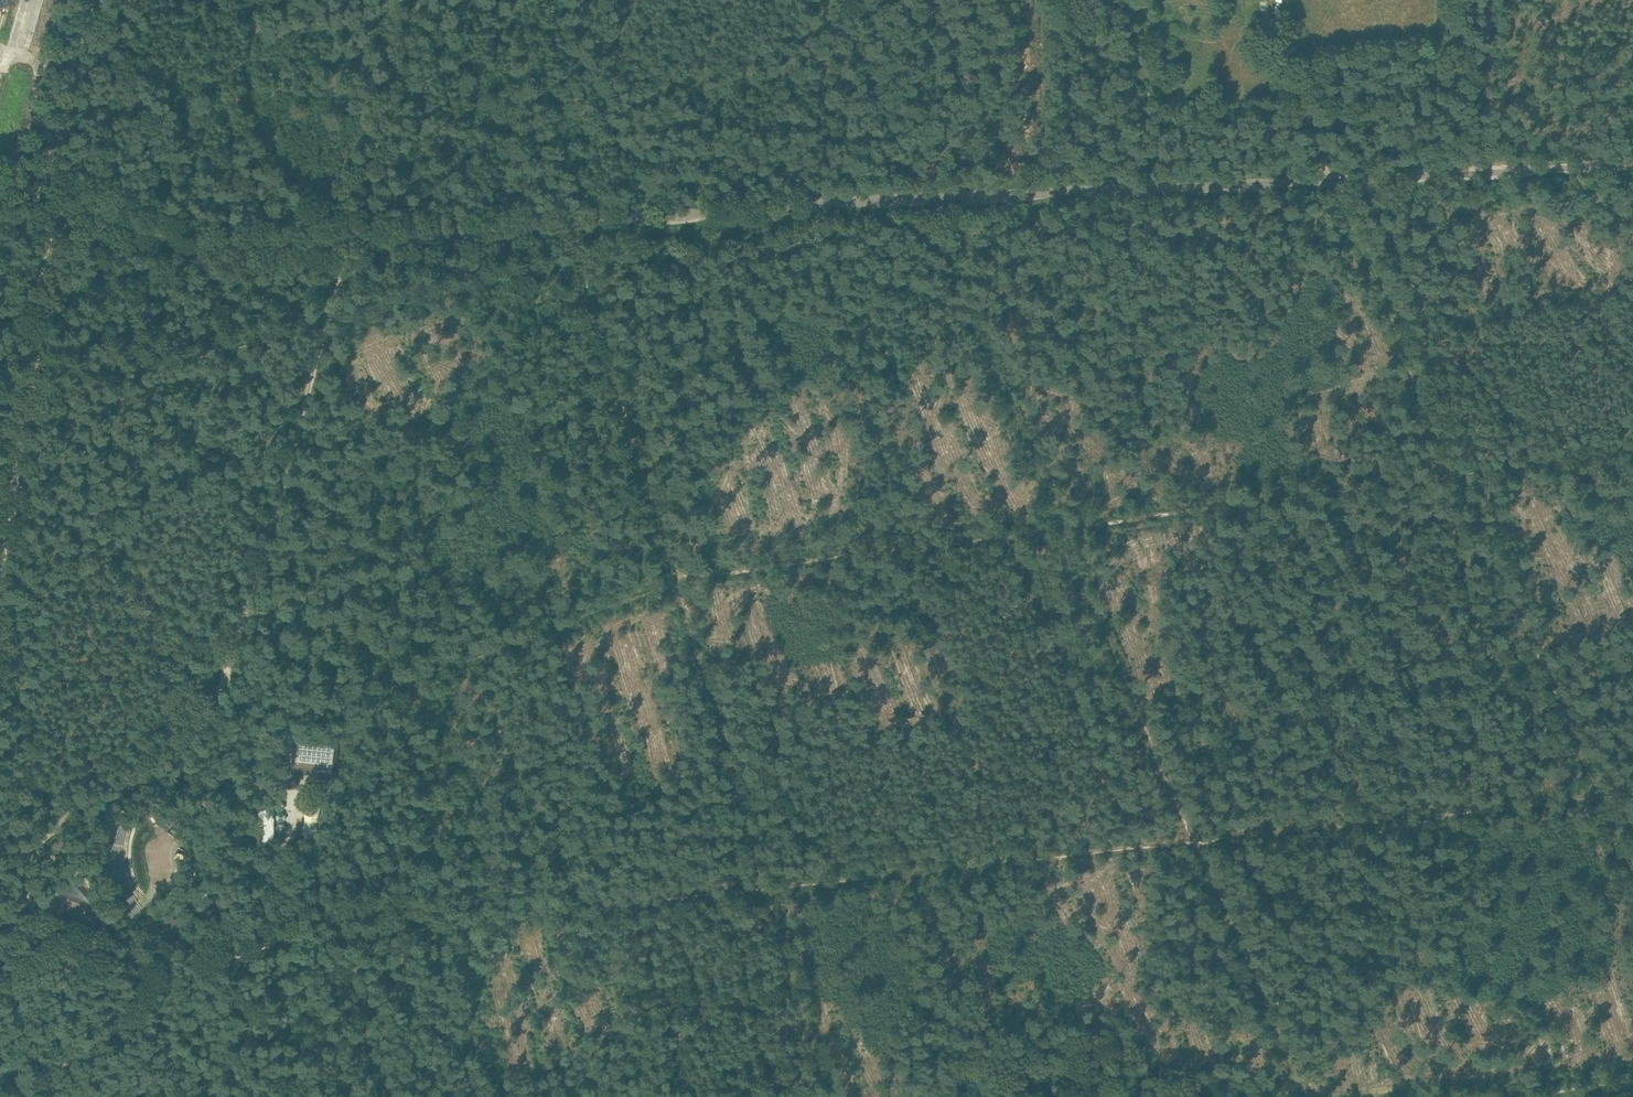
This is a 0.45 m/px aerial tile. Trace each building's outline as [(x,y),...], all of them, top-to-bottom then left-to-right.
[(336,744),(298,741),(296,762),(318,764),(317,772),(333,773),(336,744)] [(73,921),(79,925),(81,922),(88,926),(96,913),(84,905),(73,921)]
